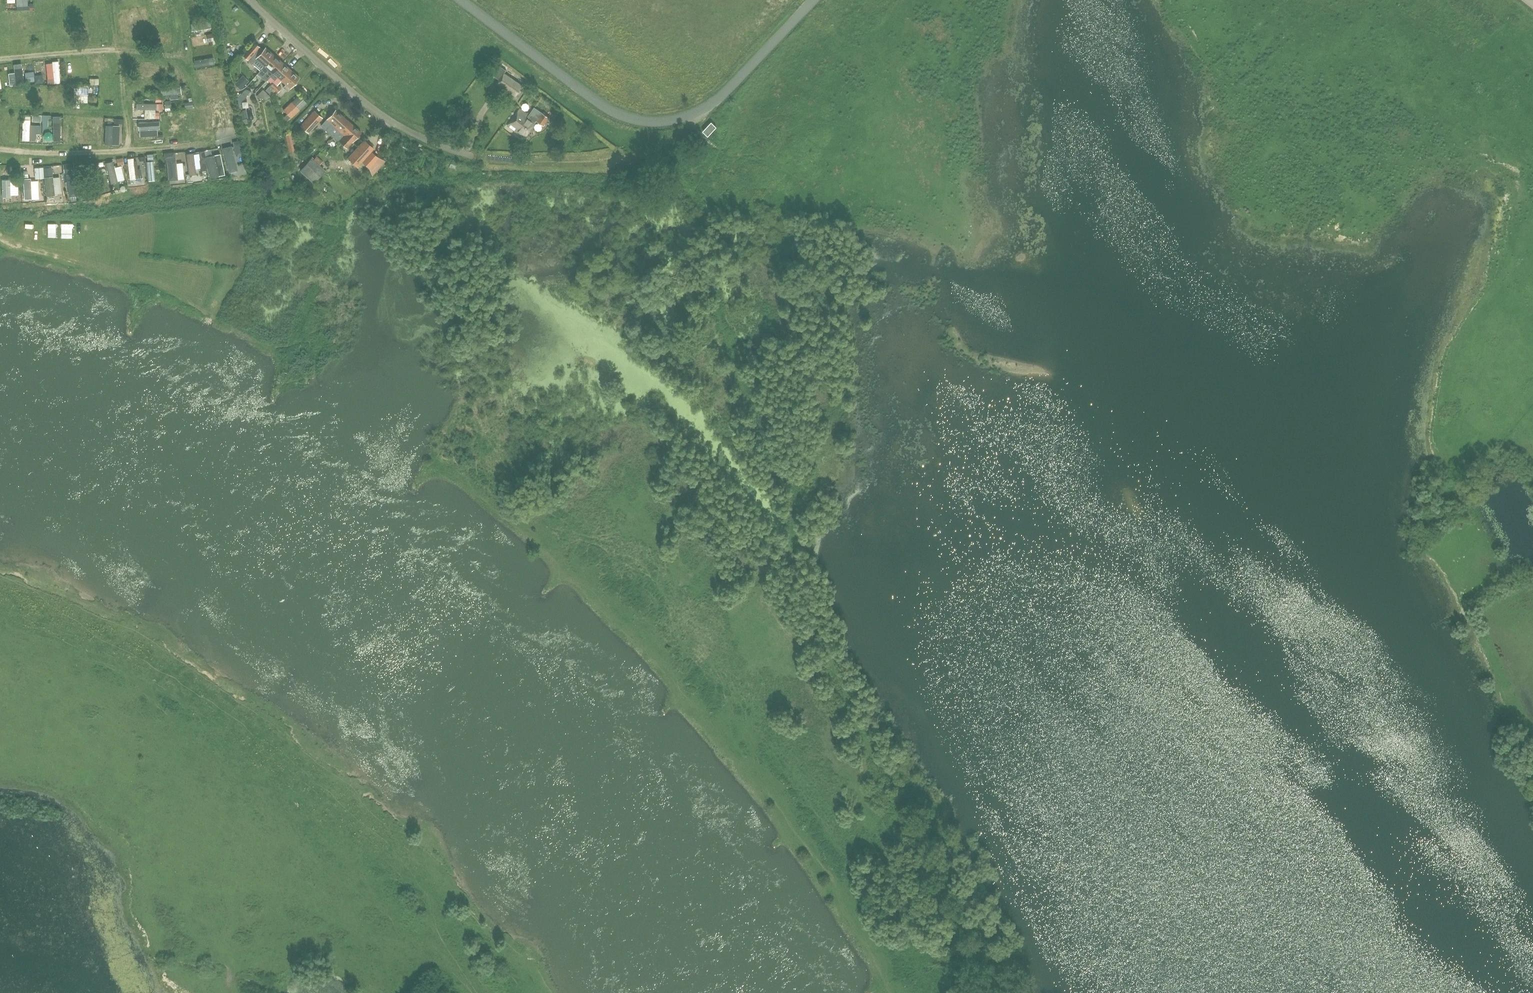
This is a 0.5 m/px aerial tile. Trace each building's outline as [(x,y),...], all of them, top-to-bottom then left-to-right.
[(240,5),(236,9),(241,16),(246,13),(240,5)] [(67,21),(68,11),(48,10),(47,16),(58,17),(57,21),(67,21)] [(8,12),(8,20),(29,19),(28,11),(8,12)] [(22,29),(21,22),(13,22),(14,30),(22,29)] [(156,43),(172,42),(172,31),(156,32),(156,43)] [(28,47),(29,34),(15,33),(14,47),(28,47)] [(212,40),(191,43),(193,56),(214,52),(212,40)] [(264,64),(273,53),(265,47),(262,50),(260,48),(260,47),(254,41),(242,54),(259,69),(264,64)] [(269,69),(263,75),(268,79),(270,76),(283,62),(273,53),(264,64),(269,69)] [(166,66),(165,56),(154,57),(155,66),(166,66)] [(57,59),(44,59),(45,81),(57,80),(57,59)] [(19,61),(4,62),(5,81),(20,80),(19,61)] [(291,69),(283,62),(270,76),(275,80),(278,77),(281,80),(291,69)] [(291,69),(281,80),(286,84),(283,87),(287,90),(299,76),(291,69)] [(156,72),(156,80),(177,81),(177,73),(156,72)] [(240,83),(246,78),(241,73),(236,77),(240,83)] [(498,83),(516,95),(523,85),(505,73),(498,83)] [(199,86),(222,83),(221,74),(198,77),(199,86)] [(138,78),(138,90),(152,89),(152,83),(146,83),(146,78),(138,78)] [(298,86),(303,91),(312,83),(307,78),(298,86)] [(75,94),(86,94),(86,82),(75,82),(75,94)] [(5,85),(5,100),(17,100),(17,86),(5,85)] [(244,90),(236,99),(240,103),(248,94),(244,90)] [(325,111),(330,102),(326,100),(321,108),(325,111)] [(290,117),(291,117),(300,110),(293,101),(283,109),(287,113),(290,117)] [(520,108),(508,126),(525,138),(537,120),(544,125),(549,117),(534,107),(529,115),(520,108)] [(334,136),(349,120),(337,109),(322,125),(330,132),(334,136)] [(163,132),(170,132),(169,119),(179,118),(178,110),(161,111),(163,132)] [(305,137),(323,118),(314,110),(296,129),(305,137)] [(20,114),(21,139),(38,138),(38,130),(31,130),(31,113),(20,114)] [(73,130),(82,130),(82,114),(73,114),(73,130)] [(90,122),(92,115),(84,114),(83,121),(90,122)] [(12,116),(1,115),(0,128),(0,132),(11,133),(12,116)] [(120,131),(132,131),(132,117),(121,117),(120,131)] [(362,131),(349,120),(334,136),(337,139),(340,142),(341,141),(348,147),(362,131)] [(713,121),(704,128),(710,134),(718,127),(713,121)] [(97,135),(97,127),(84,127),(84,144),(90,144),(90,135),(97,135)] [(146,137),(147,128),(140,127),(139,135),(146,137)] [(495,137),(485,141),(490,153),(500,149),(495,137)] [(359,167),(374,149),(365,140),(349,158),(359,167)] [(231,144),(222,145),(225,170),(234,169),(231,144)] [(152,178),(152,180),(163,180),(163,165),(154,165),(154,151),(150,151),(150,159),(146,159),(146,178),(152,178)] [(174,180),(173,153),(164,153),(165,180),(174,180)] [(196,153),(185,153),(186,175),(197,174),(196,153)] [(213,154),(204,154),(205,175),(219,174),(219,169),(213,169),(213,154)] [(333,171),(342,180),(354,167),(345,158),(333,171)] [(299,167),(307,174),(313,167),(306,160),(299,167)] [(109,184),(115,182),(111,162),(104,163),(109,184)] [(43,172),(43,164),(32,165),(33,173),(43,172)] [(82,165),(87,182),(92,180),(87,164),(82,165)] [(73,170),(74,193),(82,192),(81,170),(73,170)] [(29,178),(29,197),(38,197),(37,177),(29,178)] [(10,181),(0,182),(0,196),(11,196),(10,181)] [(107,227),(117,225),(115,215),(105,217),(107,227)] [(211,293),(208,302),(213,304),(216,295),(211,293)]
